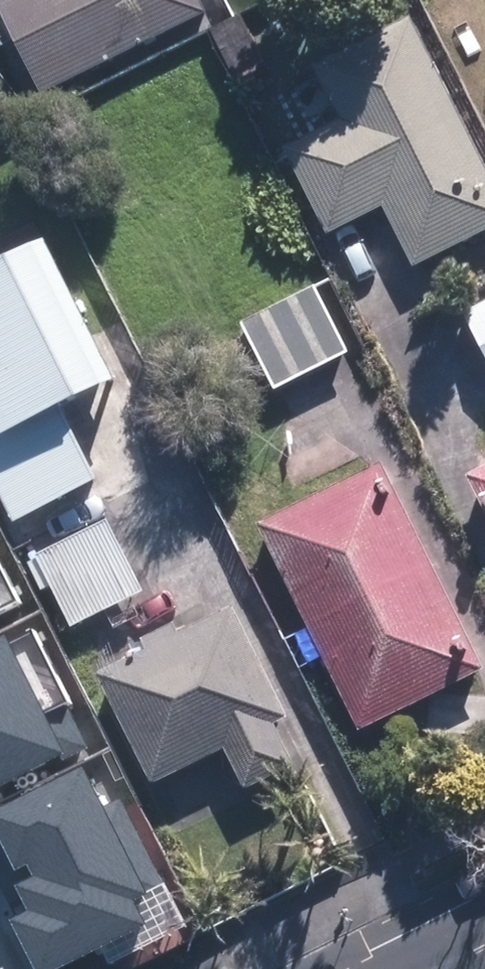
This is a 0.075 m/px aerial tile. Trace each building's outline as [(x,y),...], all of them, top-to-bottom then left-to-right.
[(48,95),(215,16),(208,0),(3,0),(48,95)] [(271,63),(246,14),(213,31),(238,79),(271,63)] [(292,148),(335,235),(392,208),(421,268),(484,237),(484,151),(419,17),(321,65),(349,120),(292,148)] [(62,240),(0,269),(0,479),(21,522),(111,479),(77,409),(131,383),(62,240)] [(318,285),(247,323),(283,389),(354,351),(318,285)] [(469,313),(484,344),(484,305),(469,313)] [(266,525),(369,733),(484,676),(484,658),(390,465),(266,525)] [(475,475),(484,494),(484,470),(475,475)] [(154,589),(117,517),(38,557),(75,629),(154,589)] [(234,749),(254,791),(307,766),(286,724),(297,718),(243,607),(107,673),(162,784),(234,749)] [(82,742),(63,704),(39,716),(0,640),(0,784),(82,742)] [(79,766),(0,806),(0,849),(32,911),(11,922),(36,968),(51,968),(141,923),(131,902),(163,885),(121,803),(103,812),(79,766)]
